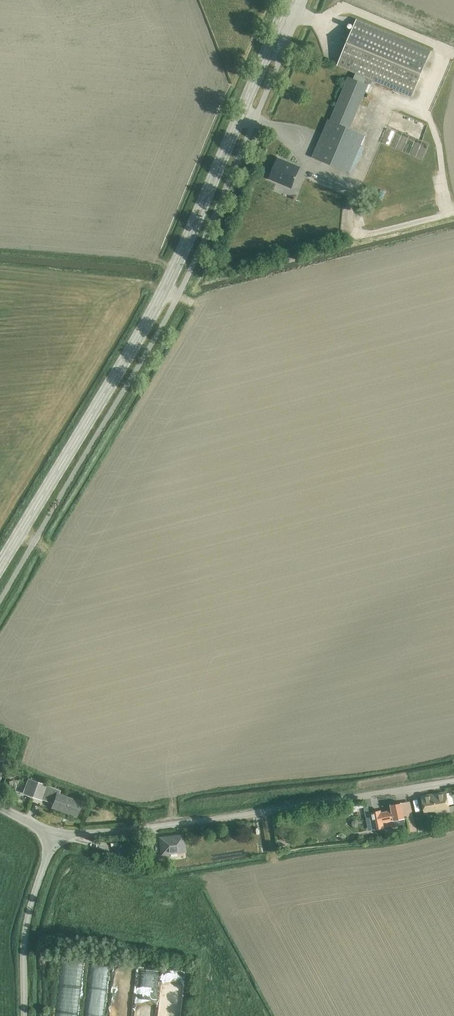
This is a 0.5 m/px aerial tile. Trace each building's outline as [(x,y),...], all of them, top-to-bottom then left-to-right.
[(354,79),(348,76),(313,157),(349,172),(364,136),(348,129),(367,84),(363,83),(366,77),(412,97),(431,51),(357,19),(337,65),(356,73),(354,79)] [(321,129),(325,119),(315,114),(311,125),(321,129)] [(300,167),(278,158),(269,178),(277,182),(279,177),(294,183),(297,174),(300,167)] [(373,222),(373,211),(356,211),(356,223),(373,222)] [(11,775),(6,786),(10,788),(16,777),(11,775)] [(29,779),(27,786),(31,787),(32,788),(32,790),(30,794),(30,795),(33,796),(41,799),(42,796),(47,797),(54,800),(54,802),(52,807),(62,810),(65,812),(76,815),(77,816),(81,803),(59,795),(60,792),(61,791),(59,790),(29,779)] [(449,807),(446,793),(423,797),(426,814),(440,811),(440,809),(449,807)] [(378,809),(368,811),(371,830),(395,825),(396,827),(405,825),(404,818),(407,817),(411,831),(417,829),(412,809),(403,811),(402,803),(390,805),(391,812),(381,813),(381,809),(378,809)] [(183,835),(159,837),(162,860),(186,857),(185,852),(183,835)] [(98,848),(126,852),(126,845),(99,842),(98,848)] [(80,961),(62,960),(60,989),(77,990),(78,973),(79,973),(80,961)] [(89,962),(88,987),(104,988),(105,963),(89,962)] [(129,993),(132,971),(117,969),(111,1015),(127,1015),(129,993)] [(160,971),(159,985),(167,985),(168,972),(160,971)] [(179,993),(180,972),(168,972),(167,993),(179,993)] [(58,1015),(74,1015),(75,991),(59,990),(58,1015)]
